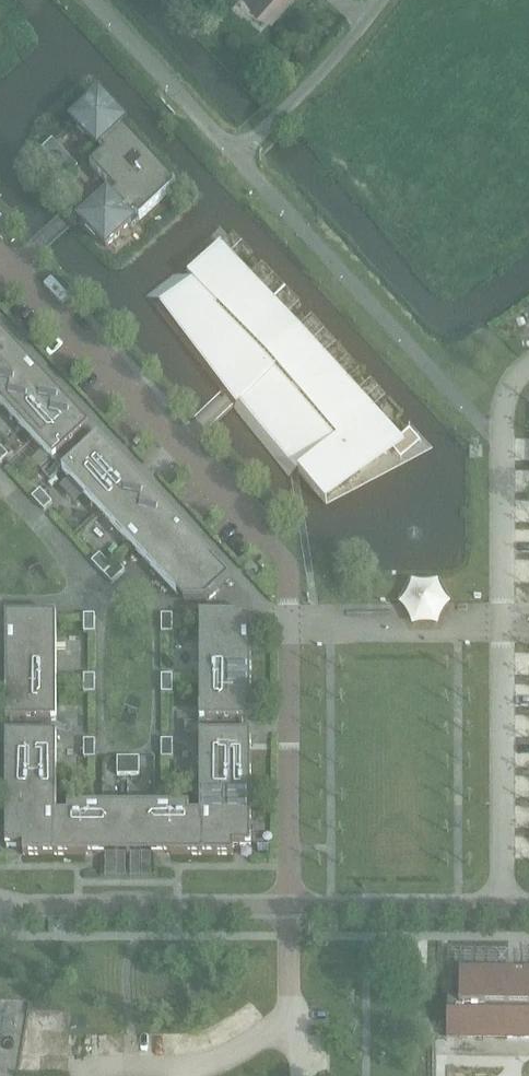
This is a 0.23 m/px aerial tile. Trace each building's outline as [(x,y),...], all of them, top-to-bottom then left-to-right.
[(272,18),(288,0),(252,0),(272,18)] [(123,125),(100,99),(74,123),(98,148),(99,148),(105,154),(90,167),(116,194),(110,200),(108,198),(82,222),(106,248),(132,224),(130,222),(135,216),(140,221),(177,187),(121,127),(123,125)] [(52,161),(41,171),(56,187),(67,177),(52,161)] [(188,274),(194,281),(165,307),(234,387),(241,381),(245,386),(250,391),(239,401),(304,469),(328,497),(394,440),(219,246),(222,244),(221,242),(188,274)] [(53,461),(57,458),(66,467),(62,471),(133,547),(178,595),(185,602),(206,603),(231,580),(169,513),(160,504),(98,437),(95,440),(86,431),(90,428),(30,363),(8,340),(0,331),(0,404),(53,461)] [(0,463),(8,456),(0,447),(0,463)] [(52,503),(40,490),(32,498),(44,511),(52,503)] [(100,555),(96,558),(92,562),(104,575),(112,568),(100,555)] [(117,564),(104,576),(112,584),(125,572),(117,564)] [(409,623),(411,629),(418,627),(427,627),(433,628),(438,629),(439,624),(442,618),(445,613),(450,606),(448,604),(445,599),(442,594),(439,589),(437,585),(432,586),(427,586),(421,586),(417,585),(412,584),(410,589),(407,593),(405,598),(402,600),(397,606),(401,610),(404,613),(407,618),(409,623)] [(84,633),(95,633),(95,615),(84,616),(84,633)] [(162,633),(173,633),(173,615),(162,616),(162,633)] [(10,616),(6,616),(6,619),(6,634),(6,674),(6,675),(6,722),(11,722),(11,735),(6,735),(6,742),(6,849),(7,849),(7,847),(23,847),(23,856),(86,856),(101,856),(157,856),(171,856),(234,856),(234,847),(250,847),(250,849),(251,849),(251,745),(251,735),(246,735),(246,722),(251,722),(251,675),(251,634),(251,616),(247,616),(200,616),(200,675),(200,722),(205,722),(205,735),(200,735),(200,815),(189,815),(189,806),(68,806),(68,815),(56,815),(56,735),(52,735),(52,722),(56,722),(56,675),(56,616),(10,616)] [(84,694),(95,694),(95,676),(84,676),(84,694)] [(162,676),(162,694),(173,694),(173,676),(162,676)] [(84,741),(84,758),(95,758),(95,741),(84,741)] [(162,758),(173,759),(173,741),(162,741),(162,758)] [(139,758),(117,758),(117,776),(139,776),(139,758)] [(447,1039),(528,1040),(528,970),(460,969),(459,1014),(447,1014),(447,1039)]
